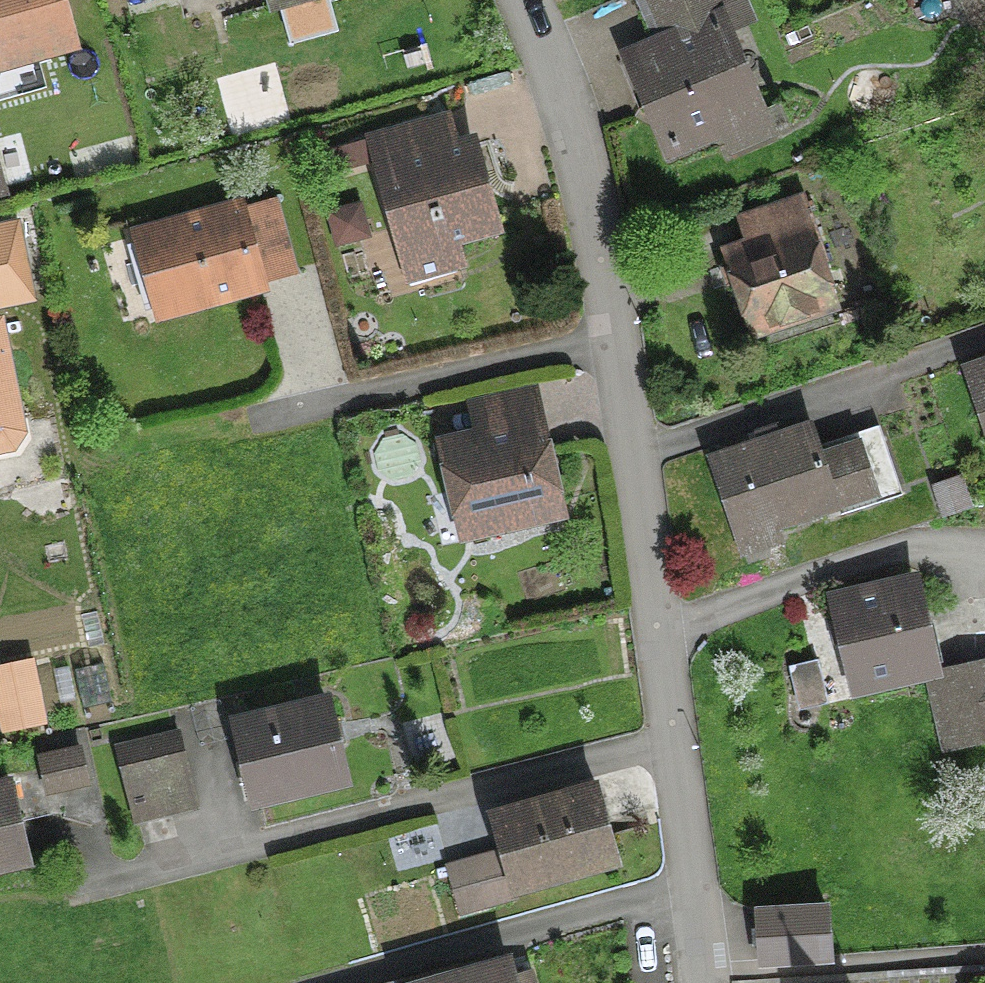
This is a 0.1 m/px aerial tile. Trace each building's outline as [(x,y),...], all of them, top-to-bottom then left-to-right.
[(67,44),(55,0),(0,0),(0,62),(67,44)] [(275,8),(305,0),(272,0),(275,8)] [(736,0),(667,0),(644,10),(659,47),(627,60),(666,153),(754,116),(718,31),(745,20),(736,0)] [(490,230),(468,147),(445,153),(438,124),(341,151),(346,169),(375,162),(401,254),(490,230)] [(821,263),(800,200),(735,222),(745,250),(723,258),(749,334),(755,332),(764,336),(779,331),(783,322),(830,306),(816,265),(821,263)] [(157,316),(255,288),(234,211),(135,238),(157,316)] [(0,324),(0,461),(14,459),(28,441),(3,323),(0,324)] [(984,435),(984,368),(965,375),(984,435)] [(835,511),(895,491),(876,436),(816,456),(807,428),(707,462),(734,543),(834,509),(835,511)] [(481,530),(556,513),(539,439),(512,445),(509,433),(439,449),(449,495),(472,490),(481,530)] [(957,480),(933,489),(943,518),(967,510),(957,480)] [(910,588),(832,606),(851,688),(929,670),(910,588)] [(946,746),(984,737),(984,670),(932,682),(946,746)] [(322,704),(232,725),(251,804),(341,783),(322,704)] [(189,810),(171,739),(118,753),(135,823),(189,810)] [(82,784),(76,754),(37,763),(43,792),(82,784)] [(25,861),(7,788),(0,789),(0,867),(25,861)] [(613,862),(593,791),(488,820),(498,853),(444,869),(457,916),(511,901),(509,891),(613,862)] [(756,964),(827,959),(823,912),(753,916),(756,964)] [(508,980),(504,965),(456,978),(454,968),(402,982),(527,982),(525,976),(508,980)]
